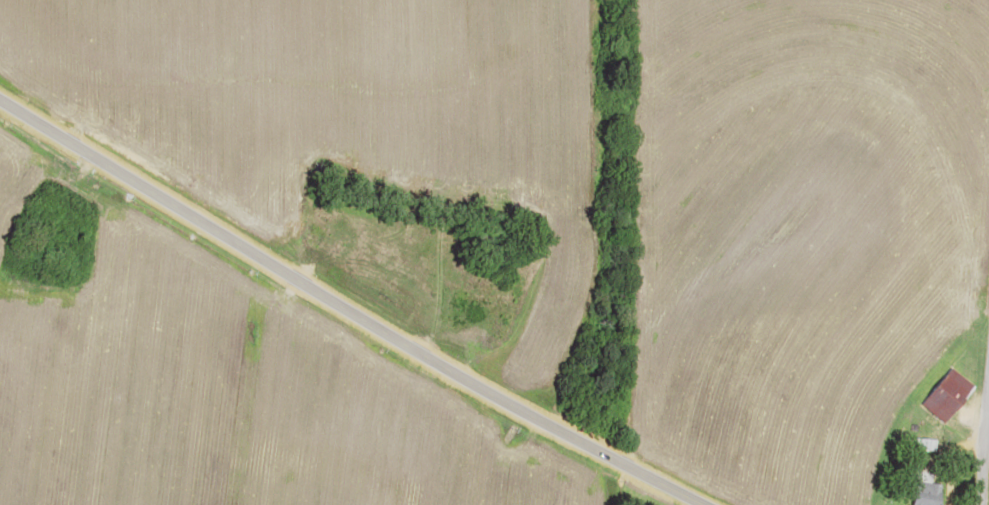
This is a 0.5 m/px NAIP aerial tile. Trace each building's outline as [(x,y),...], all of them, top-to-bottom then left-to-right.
[(941,422),(970,385),(946,367),(917,404),(941,422)] [(910,447),(930,450),(932,440),(911,437),(910,447)] [(906,504),(933,504),(936,484),(925,482),(927,473),(906,470),(905,479),(910,480),(906,504)]
